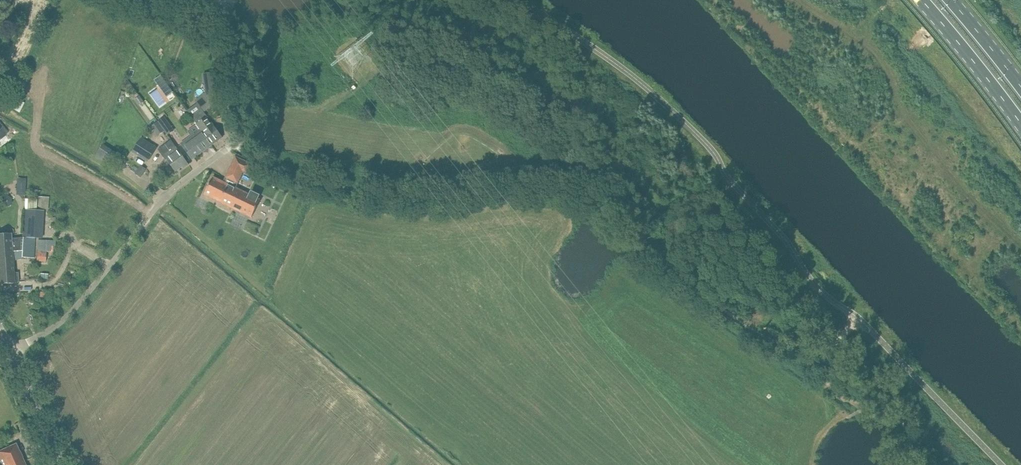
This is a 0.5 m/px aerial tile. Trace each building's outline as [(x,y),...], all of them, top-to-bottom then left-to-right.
[(205,93),(196,100),(204,112),(217,102),(213,73),(203,74),(205,93)] [(161,75),(155,80),(163,91),(169,87),(161,75)] [(196,102),(186,109),(190,115),(200,108),(196,102)] [(212,145),(222,137),(213,125),(202,110),(192,118),(200,129),(203,133),(212,145)] [(174,130),(165,117),(158,122),(165,131),(168,135),(174,130)] [(165,131),(158,122),(158,121),(151,127),(157,136),(165,131)] [(194,158),(212,145),(203,133),(200,129),(181,143),(187,151),(188,151),(193,158),(194,158)] [(156,148),(141,138),(133,152),(147,161),(156,148)] [(171,140),(158,149),(166,161),(167,160),(175,171),(182,166),(184,168),(189,164),(177,147),(176,147),(171,140)] [(103,146),(97,155),(108,163),(114,153),(103,146)] [(246,172),(250,165),(235,158),(227,177),(237,182),(243,171),(246,172)] [(141,166),(136,174),(141,177),(146,169),(141,166)] [(260,199),(259,199),(260,195),(251,190),(249,194),(213,177),(204,194),(252,217),(260,199)] [(17,178),(17,189),(25,190),(26,186),(26,179),(17,178)] [(24,209),(23,237),(35,238),(43,238),(44,210),(24,209)] [(0,234),(0,252),(23,250),(23,246),(34,246),(35,238),(23,237),(23,240),(12,241),(11,238),(11,233),(4,234),(0,234)] [(0,252),(0,284),(15,283),(15,282),(19,282),(18,272),(14,272),(13,260),(22,259),(22,257),(33,258),(34,246),(23,246),(23,250),(0,252)] [(0,464),(25,464),(15,444),(0,451),(0,464)]
